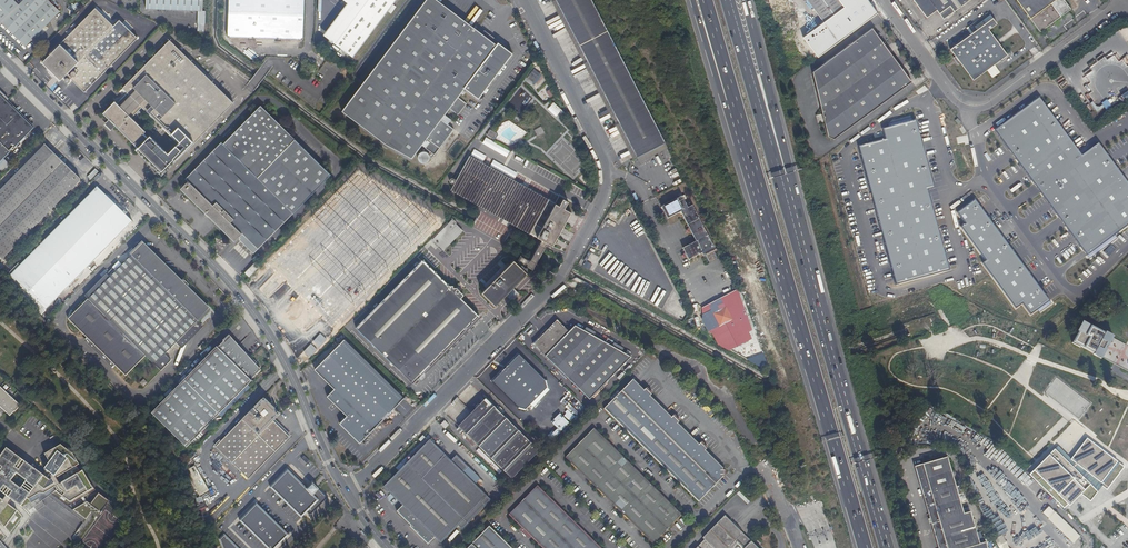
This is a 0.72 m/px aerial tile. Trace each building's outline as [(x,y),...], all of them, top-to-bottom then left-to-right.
[(25,46),(60,11),(48,0),(23,0),(19,4),(14,0),(0,0),(0,21),(25,46)] [(146,9),(198,11),(202,11),(203,0),(146,0),(146,9)] [(302,40),(302,36),(260,12),(261,0),(229,0),(227,37),(302,40)] [(302,36),(304,0),(261,0),(260,12),(302,36)] [(347,3),(352,7),(329,39),(353,57),(395,0),(349,0),(347,3)] [(440,0),(425,0),(365,80),(445,140),(512,52),(440,0)] [(591,0),(555,0),(635,156),(664,141),(591,0)] [(829,28),(850,14),(840,0),(808,0),(829,28)] [(954,12),(970,0),(912,0),(925,18),(937,10),(939,13),(950,6),(954,12)] [(1040,32),(1071,9),(1064,0),(1016,0),(1040,32)] [(352,7),(347,3),(323,35),(329,39),(352,7)] [(943,19),(954,12),(950,6),(939,13),(943,19)] [(69,79),(69,78),(84,92),(138,38),(119,20),(113,26),(95,8),(42,62),(54,74),(57,71),(60,74),(58,76),(60,78),(62,76),(63,77),(66,74),(69,77),(68,77),(67,77),(65,78),(65,79),(65,80),(66,81),(67,82),(68,82),(69,81),(69,80),(69,79)] [(997,24),(993,18),(950,49),(973,80),(1007,55),(989,30),(997,24)] [(912,82),(872,28),(813,72),(828,137),(834,139),(912,82)] [(190,147),(233,103),(181,51),(182,50),(180,48),(179,49),(170,40),(123,88),(128,93),(117,104),(115,102),(104,113),(139,148),(140,149),(142,149),(143,149),(144,148),(145,148),(153,139),(131,117),(142,106),(163,127),(166,123),(190,147)] [(249,53),(251,50),(242,43),(240,46),(249,53)] [(445,140),(365,80),(341,111),(385,144),(412,158),(422,145),(426,140),(429,142),(425,148),(427,149),(425,152),(423,151),(420,152),(419,154),(418,156),(418,158),(418,160),(420,162),(422,163),(423,163),(426,163),(428,161),(429,160),(429,158),(430,157),(429,155),(429,154),(430,152),(434,155),(445,140)] [(31,129),(0,98),(0,161),(31,129)] [(995,131),(1085,253),(1087,255),(1127,225),(1127,183),(1099,143),(1082,156),(1039,98),(995,131)] [(1101,102),(1104,109),(1110,106),(1107,99),(1101,102)] [(223,144),(221,142),(185,179),(190,183),(182,190),(234,241),(241,234),(257,249),(293,213),(330,174),(294,139),(260,106),(223,144)] [(858,146),(894,285),(949,270),(928,190),(934,188),(916,120),(882,129),(885,139),(858,146)] [(166,123),(163,127),(178,143),(183,148),(186,151),(190,147),(166,123)] [(533,129),(537,136),(544,133),(541,126),(533,129)] [(947,126),(939,128),(942,141),(950,139),(947,126)] [(167,154),(153,139),(145,148),(144,148),(160,164),(170,155),(173,158),(183,148),(178,143),(167,154)] [(0,190),(0,257),(2,260),(80,180),(64,164),(61,161),(45,145),(0,190)] [(173,158),(170,155),(160,164),(164,168),(173,158)] [(559,205),(545,198),(470,156),(468,158),(456,180),(454,179),(453,178),(452,178),(451,179),(450,180),(450,181),(450,182),(451,183),(452,183),(453,183),(454,183),(454,182),(455,183),(451,189),(504,218),(506,215),(512,218),(510,222),(553,245),(571,212),(564,208),(568,201),(563,199),(559,205)] [(95,169),(88,177),(91,180),(99,172),(95,169)] [(360,172),(268,267),(331,329),(438,219),(428,209),(425,212),(414,202),(411,205),(401,194),(398,198),(387,187),(385,190),(374,179),(371,182),(360,172)] [(97,187),(11,275),(46,310),(132,221),(97,187)] [(689,260),(700,254),(701,254),(702,256),(703,255),(705,259),(710,257),(708,253),(713,251),(715,250),(693,208),(689,206),(687,207),(686,205),(681,196),(673,199),(661,205),(667,218),(669,217),(680,212),(694,241),(691,242),(691,243),(683,248),(689,260)] [(982,263),(1016,309),(1022,304),(1030,315),(1049,301),(975,200),(957,213),(965,224),(961,227),(986,261),(982,263)] [(448,222),(442,228),(443,229),(433,240),(443,251),(463,231),(452,220),(449,223),(448,222)] [(209,310),(142,244),(109,277),(106,274),(85,296),(88,299),(68,319),(90,341),(97,341),(97,348),(105,349),(105,356),(112,356),(112,363),(126,376),(145,357),(161,371),(171,361),(165,354),(194,324),(197,324),(197,322),(209,310)] [(527,258),(533,262),(541,247),(535,244),(527,258)] [(413,384),(479,316),(422,260),(378,305),(376,304),(373,307),(374,308),(356,328),(413,384)] [(514,260),(482,293),(495,306),(527,273),(514,260)] [(245,273),(249,276),(259,266),(255,262),(245,273)] [(701,308),(701,315),(701,318),(709,334),(711,333),(718,345),(730,351),(752,338),(749,333),(753,330),(739,293),(735,290),(701,308)] [(589,399),(631,357),(575,326),(569,332),(557,320),(533,345),(587,397),(584,399),(589,404),(591,401),(589,399)] [(1113,337),(1083,321),(1072,342),(1101,357),(1113,337)] [(228,336),(152,414),(186,447),(251,381),(252,382),(253,381),(251,380),(260,371),(254,366),(257,363),(246,352),(243,354),(227,339),(229,337),(228,336)] [(399,393),(344,339),(314,369),(334,389),(327,396),(347,416),(344,418),(343,417),(341,419),(342,420),(339,423),(359,443),(394,408),(389,403),(399,393)] [(500,374),(492,382),(517,407),(518,406),(522,410),(541,391),(537,386),(544,378),(520,354),(507,367),(506,366),(503,366),(499,370),(499,373),(500,374)] [(634,380),(633,379),(604,409),(698,502),(723,476),(723,474),(725,474),(725,470),(723,470),(723,469),(723,468),(721,466),(720,467),(715,462),(716,461),(715,460),(714,461),(709,456),(710,455),(705,450),(706,449),(706,446),(703,443),(700,443),(699,444),(694,439),(693,440),(688,435),(689,434),(688,433),(687,434),(682,429),(683,428),(678,423),(678,422),(678,419),(676,416),(675,416),(673,416),(672,417),(666,412),(665,413),(661,408),(662,407),(660,406),(659,407),(655,402),(656,401),(650,396),(651,395),(651,392),(648,389),(645,389),(644,390),(639,385),(638,385),(633,381),(634,380)] [(10,416),(16,410),(16,411),(21,406),(0,386),(0,406),(10,416)] [(404,398),(399,393),(389,403),(394,408),(404,398)] [(263,398),(215,447),(248,479),(289,437),(273,421),(280,414),(263,398)] [(485,399),(458,426),(512,479),(539,451),(485,399)] [(577,412),(567,405),(560,413),(570,421),(577,412)] [(449,425),(444,421),(441,425),(445,429),(449,425)] [(594,428),(565,457),(572,463),(571,463),(576,468),(577,468),(578,470),(579,469),(589,478),(588,479),(589,481),(603,494),(605,496),(606,495),(615,504),(614,505),(616,507),(629,520),(631,522),(632,521),(641,530),(640,531),(642,533),(653,544),(682,514),(671,503),(669,502),(668,503),(659,493),(660,492),(658,491),(658,490),(645,477),(645,478),(643,476),(642,477),(632,468),(633,466),(632,465),(619,451),(618,452),(617,450),(616,451),(606,442),(607,441),(605,439),(606,439),(601,434),(600,434),(594,428)] [(1058,446),(1029,475),(1067,512),(1081,495),(1090,502),(1102,487),(1107,490),(1125,467),(1087,438),(1071,458),(1058,446)] [(475,484),(480,479),(456,455),(451,461),(430,440),(383,487),(403,505),(397,511),(410,525),(410,526),(428,544),(435,537),(441,543),(464,519),(468,523),(491,500),(475,484)] [(0,456),(0,491),(6,495),(3,500),(0,498),(0,544),(5,539),(9,540),(12,535),(11,534),(18,525),(23,529),(33,514),(33,513),(32,503),(50,493),(69,506),(96,490),(86,474),(85,474),(83,470),(81,472),(77,465),(79,464),(73,453),(61,444),(45,454),(49,462),(44,469),(46,470),(43,475),(6,448),(0,456)] [(986,542),(979,544),(970,512),(964,514),(947,457),(919,465),(918,465),(918,466),(918,467),(918,468),(941,547),(987,547),(986,542)] [(198,496),(208,492),(198,465),(189,469),(193,478),(191,479),(198,496)] [(317,501),(286,470),(269,488),(300,518),(317,501)] [(509,515),(515,521),(520,526),(522,527),(523,526),(532,536),(531,537),(533,538),(543,547),(602,547),(588,535),(586,533),(585,534),(576,525),(577,524),(575,522),(562,509),(560,507),(559,508),(550,499),(551,498),(549,496),(544,491),(538,485),(509,515)] [(87,502),(74,510),(86,520),(90,515),(88,514),(90,511),(98,517),(110,501),(99,493),(91,504),(87,502)] [(41,498),(32,503),(33,513),(45,506),(41,498)] [(255,503),(240,518),(269,547),(276,547),(289,535),(255,503)] [(1055,512),(1048,519),(1073,543),(1080,536),(1055,512)] [(725,515),(703,538),(704,540),(696,547),(758,547),(725,515)] [(1041,523),(1035,526),(1036,529),(1033,531),(1036,535),(1045,530),(1041,523)] [(489,526),(468,547),(512,547),(489,526)] [(225,534),(220,539),(223,547),(238,547),(225,534)] [(995,538),(999,547),(1008,547),(1002,534),(995,538)]
